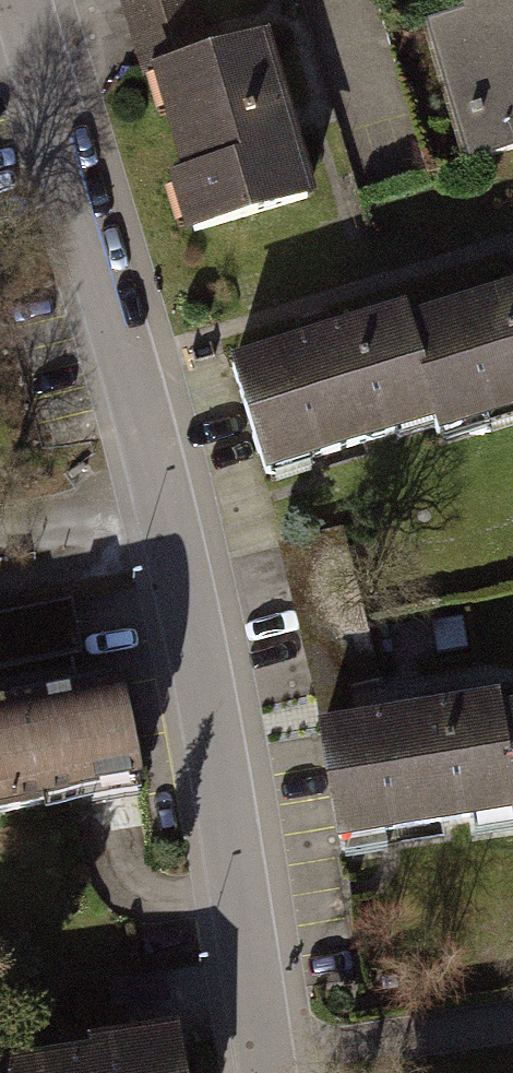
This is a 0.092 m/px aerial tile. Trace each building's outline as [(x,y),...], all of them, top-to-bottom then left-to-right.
[(472,175),(512,162),(512,0),(467,0),(460,2),(465,17),(427,29),(472,175)] [(214,248),(321,215),(269,48),(162,82),(214,248)] [(411,340),(443,435),(448,450),(512,428),(512,306),(411,340)] [(237,382),(273,492),(443,435),(411,340),(406,326),(237,382)] [(0,622),(0,676),(90,655),(78,604),(0,622)] [(155,799),(137,699),(0,723),(0,827),(155,799)] [(347,858),(512,827),(512,772),(505,726),(502,712),(326,744),(347,858)] [(505,726),(512,772),(512,725),(505,726)] [(195,1061),(122,1072),(197,1072),(195,1061)]
